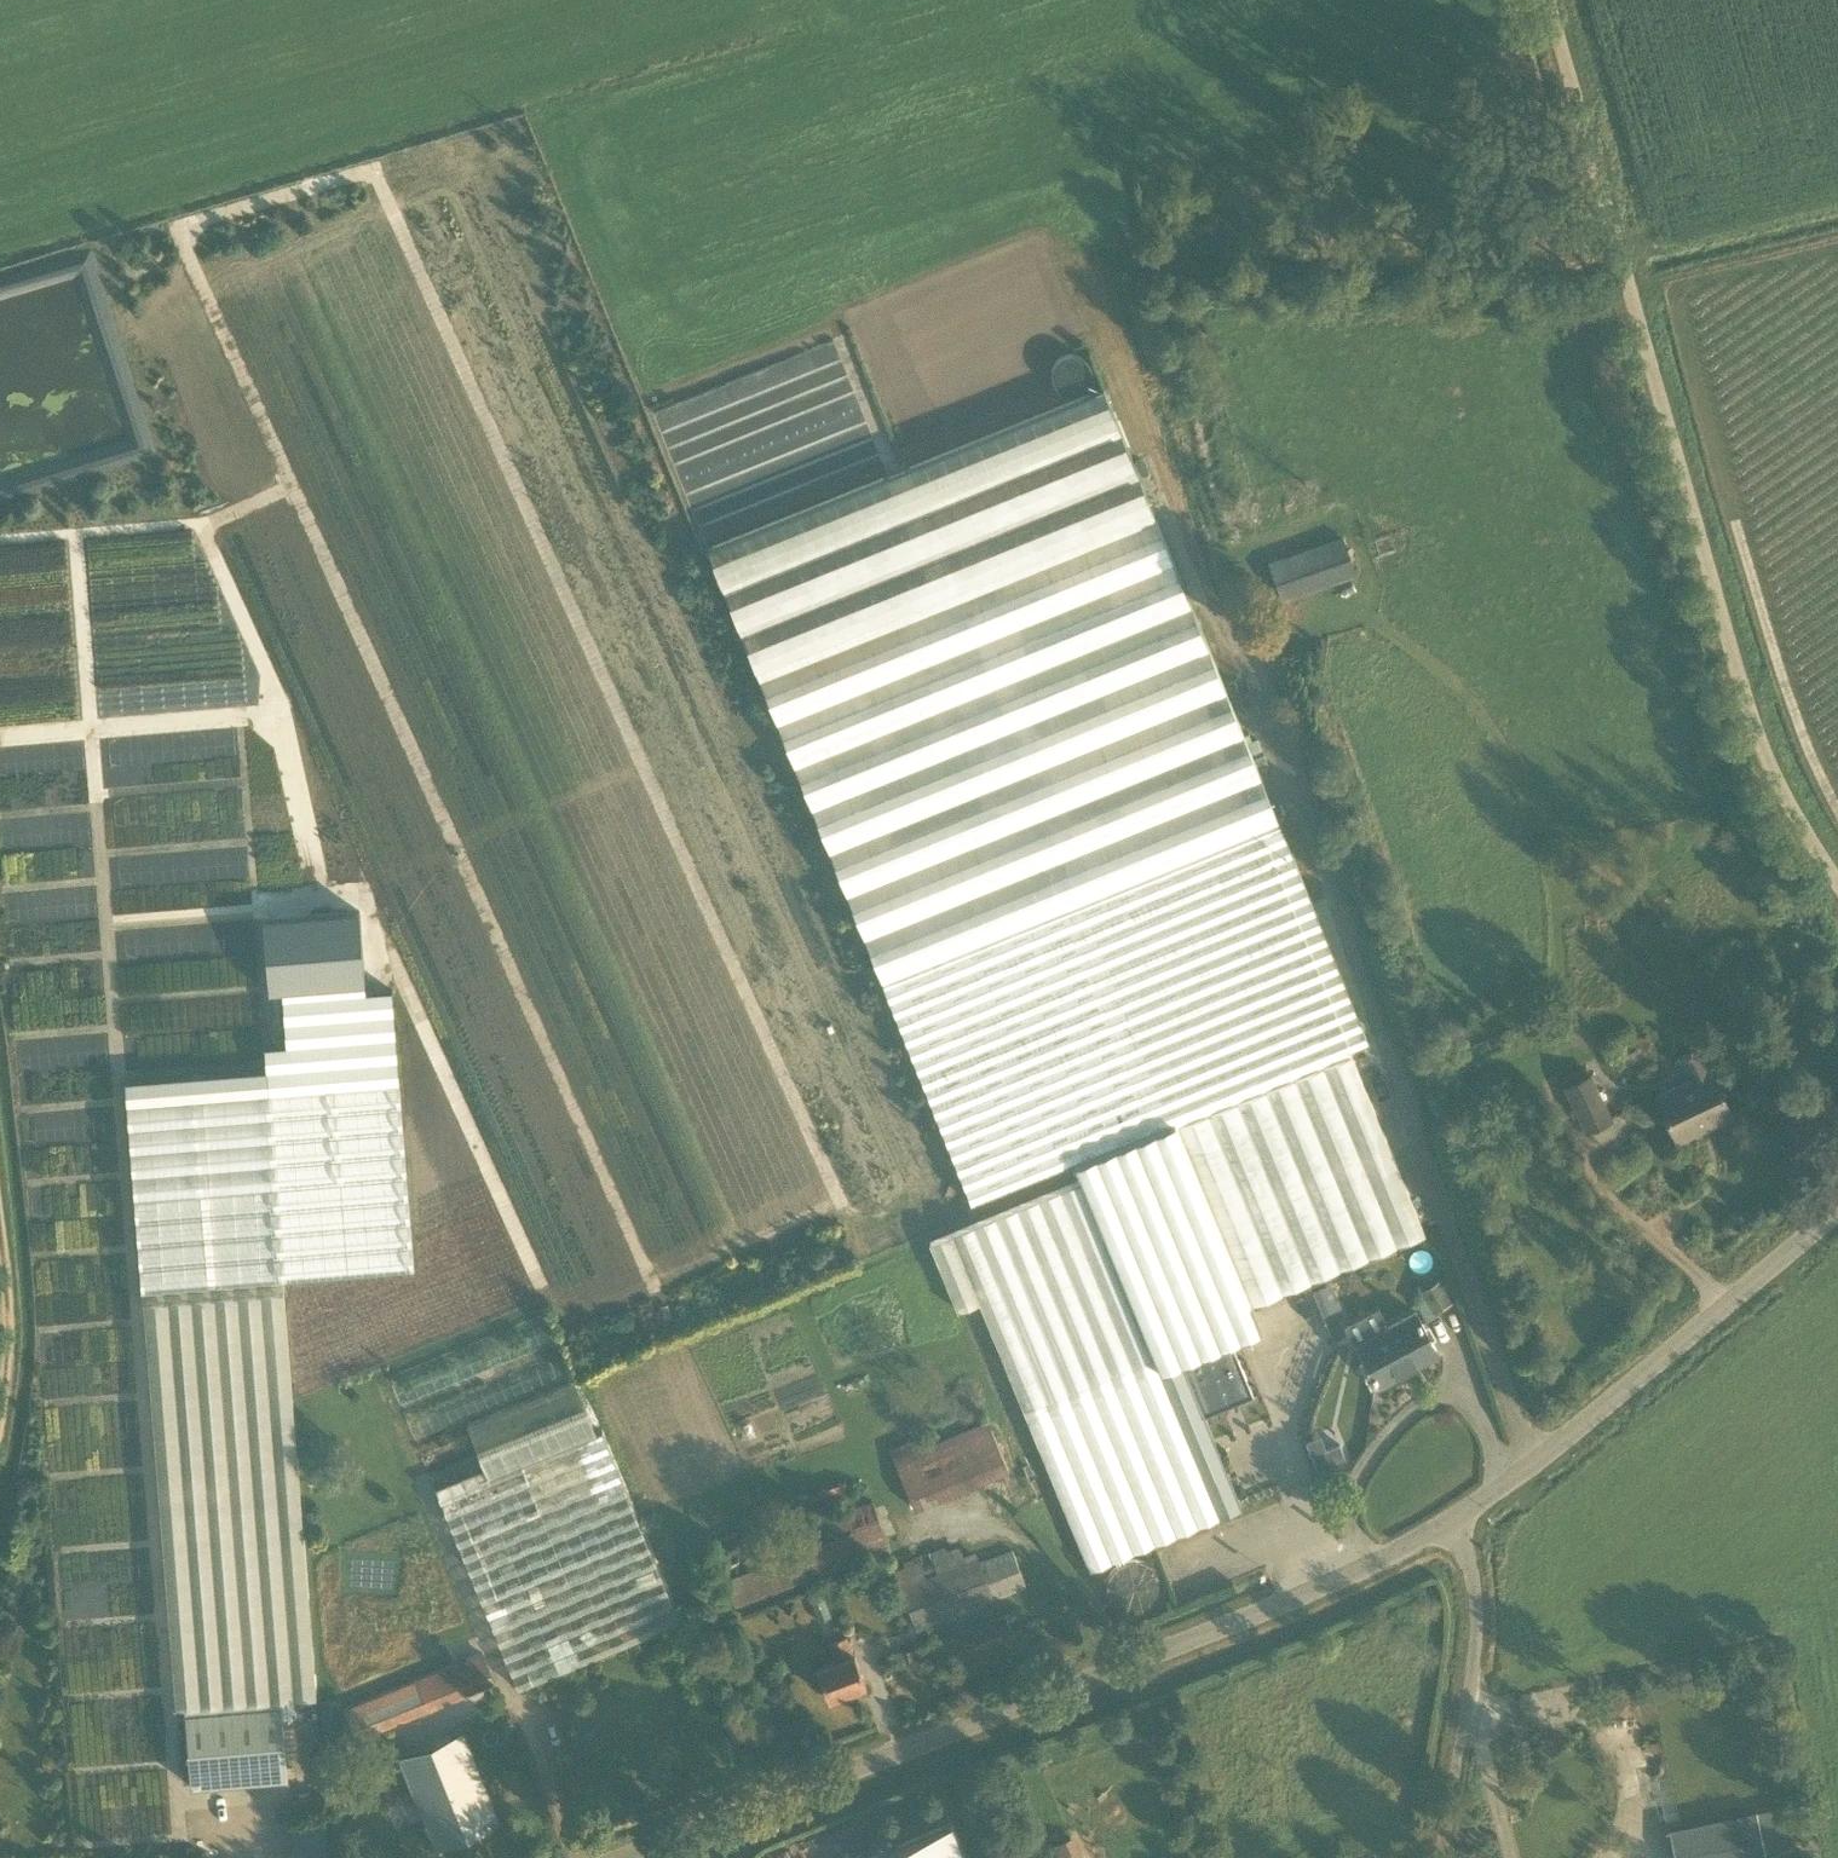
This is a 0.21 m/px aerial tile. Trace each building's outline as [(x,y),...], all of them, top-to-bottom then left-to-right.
[(1082,389),(1094,361),(1066,350),(1054,378),(1082,389)] [(1081,1547),(1090,1569),(1244,1506),(1206,1413),(1256,1393),(1233,1339),(1263,1326),(1254,1303),(1425,1233),(1350,1048),(1369,1041),(1279,820),(1104,388),(707,549),(759,679),(970,1201),(1071,1160),(1079,1181),(929,1243),(957,1310),(979,1301),(1081,1547)] [(1343,535),(1269,561),(1283,600),(1356,575),(1343,535)] [(354,910),(265,917),(271,991),(360,984),(354,910)] [(1710,1073),(1698,1048),(1679,1057),(1691,1082),(1658,1098),(1678,1139),(1732,1114),(1712,1071),(1710,1073)] [(176,1706),(185,1705),(282,1697),(318,1694),(268,1068),(126,1080),(176,1706)] [(1589,1073),(1566,1085),(1589,1130),(1612,1118),(1589,1073)] [(1433,1312),(1452,1301),(1440,1280),(1421,1290),(1433,1312)] [(1379,1384),(1411,1367),(1409,1363),(1436,1348),(1416,1312),(1395,1323),(1357,1344),(1379,1384)] [(404,1404),(554,1345),(542,1316),(392,1375),(404,1404)] [(416,1438),(571,1376),(560,1348),(405,1410),(416,1438)] [(681,1622),(672,1599),(603,1431),(599,1432),(577,1378),(469,1423),(486,1467),(436,1486),(519,1688),(681,1622)] [(916,1511),(1013,1471),(990,1417),(924,1445),(920,1435),(890,1448),(916,1511)] [(844,1479),(809,1494),(816,1511),(852,1496),(844,1479)] [(878,1505),(723,1549),(736,1596),(891,1553),(878,1505)] [(979,1564),(977,1557),(901,1586),(917,1628),(1025,1586),(1012,1551),(979,1564)] [(1142,1601),(1143,1597),(1141,1587),(1138,1582),(1134,1576),(1129,1573),(1125,1570),(1120,1569),(1113,1568),(1108,1569),(1102,1570),(1097,1573),(1092,1577),(1089,1582),(1086,1587),(1085,1593),(1085,1598),(1086,1605),(1087,1609),(1090,1614),(1094,1619),(1102,1624),(1108,1626),(1115,1626),(1125,1624),(1129,1621),(1134,1618),(1138,1613),(1141,1608),(1142,1601)] [(949,1663),(1005,1640),(1024,1632),(1015,1611),(935,1644),(943,1663),(948,1661),(949,1663)] [(855,1655),(848,1637),(829,1644),(836,1660),(818,1667),(829,1699),(867,1684),(856,1655),(855,1655)] [(357,1737),(495,1682),(483,1653),(416,1680),(414,1673),(343,1702),(357,1737)] [(288,1776),(282,1697),(185,1705),(192,1784),(288,1776)] [(437,1848),(500,1822),(463,1734),(400,1759),(437,1848)] [(1757,1812),(1757,1810),(1669,1828),(1675,1857),(1766,1857),(1757,1812)] [(952,1822),(868,1857),(968,1857),(952,1822)]
